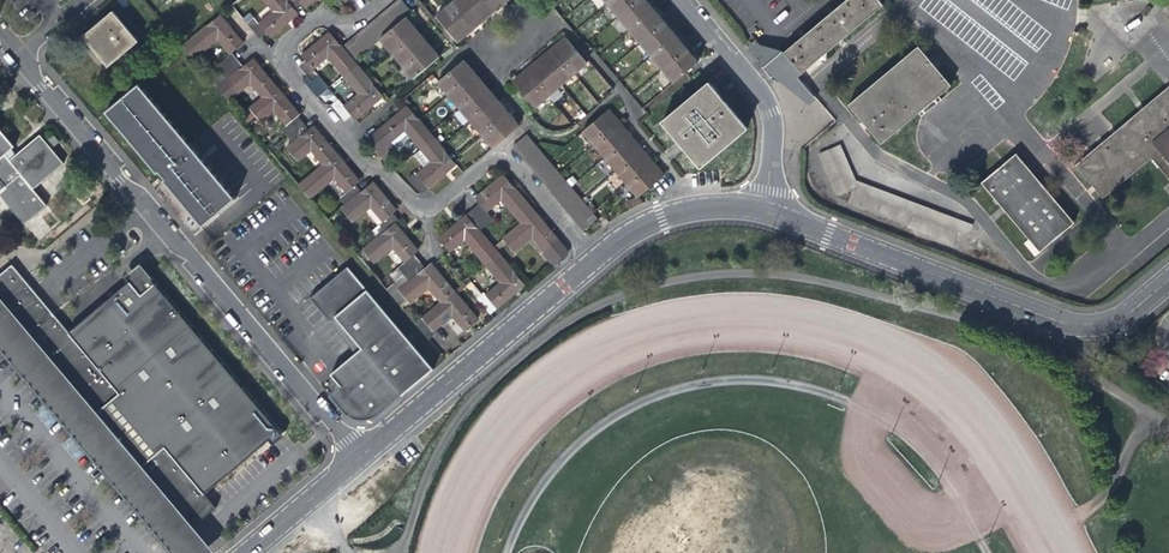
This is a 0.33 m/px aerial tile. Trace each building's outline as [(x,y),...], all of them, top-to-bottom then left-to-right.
[(298,7),(292,0),(270,0),(278,9),(263,21),(258,15),(250,21),(263,36),(270,30),(274,34),(284,25),(301,11),(298,7)] [(346,45),(358,59),(384,37),(410,16),(417,10),(409,0),(401,0),(346,45)] [(473,28),(480,23),(487,17),(473,0),(456,0),(452,3),(473,28)] [(501,5),(496,0),(473,0),(487,17),(495,10),(501,5)] [(611,0),(623,14),(639,0),(612,0),(611,0)] [(653,0),(639,0),(623,14),(634,27),(654,10),(649,3),(653,0)] [(655,3),(653,0),(649,3),(654,10),(658,6),(655,3)] [(782,55),(779,57),(783,61),(786,59),(799,76),(881,6),(876,0),(847,0),(782,55)] [(468,33),(473,28),(452,3),(439,14),(461,39),(468,33)] [(661,9),(658,6),(654,10),(660,16),(664,13),(661,9)] [(669,20),(664,13),(660,16),(654,10),(634,27),(645,40),(669,20)] [(90,37),(113,64),(141,40),(118,12),(104,25),(90,37)] [(222,37),(235,52),(244,45),(248,41),(242,33),(224,13),(187,45),(197,58),(222,37)] [(415,22),(410,16),(384,37),(395,51),(421,29),(415,22)] [(672,30),(676,27),(669,20),(645,40),(656,54),(677,36),(672,30)] [(678,30),(676,27),(672,30),(677,36),(681,33),(678,30)] [(426,35),(421,29),(395,51),(406,64),(432,42),(426,35)] [(331,54),(347,73),(360,62),(358,59),(346,45),(344,43),(334,31),(305,55),(309,58),(302,65),(305,68),(310,73),(306,77),(306,79),(320,95),(332,85),(317,66),(331,54)] [(683,36),(681,33),(677,36),(683,43),(687,40),(683,36)] [(692,47),(687,40),(683,43),(677,36),(656,54),(668,67),(692,47)] [(553,50),(575,76),(588,64),(566,39),(559,45),(553,50)] [(439,51),(432,42),(406,64),(418,77),(443,55),(439,51)] [(777,57),(781,53),(748,44),(760,68),(775,55),(777,57)] [(694,56),(698,53),(692,47),(668,67),(679,80),(700,63),(694,56)] [(878,145),(916,114),(936,97),(949,86),(935,70),(930,64),(916,47),(845,106),(878,145)] [(561,88),(575,76),(553,50),(547,55),(539,62),(561,88)] [(241,59),(235,52),(220,64),(226,71),(241,59)] [(700,57),(698,53),(694,56),(700,63),(703,60),(700,57)] [(795,80),(799,76),(786,59),(783,61),(779,57),(782,55),(781,53),(777,57),(786,69),(773,80),(807,107),(813,103),(795,80)] [(760,68),(761,70),(769,63),(777,57),(775,55),(760,68)] [(781,70),(772,78),(773,80),(786,69),(777,57),(769,63),(761,70),(762,71),(773,62),(781,70)] [(935,70),(943,64),(937,57),(930,64),(935,70)] [(255,81),(268,96),(281,85),(272,74),(268,70),(257,58),(247,66),(241,59),(226,71),(231,77),(221,85),(232,98),(241,90),(242,91),(255,81)] [(444,79),(455,92),(481,71),(475,64),(469,58),(444,79)] [(386,93),(360,62),(347,73),(359,87),(362,91),(347,103),(342,97),(336,101),(348,117),(354,112),(358,116),(386,93)] [(525,73),(547,99),(561,88),(539,62),(534,66),(525,73)] [(770,80),(772,78),(781,70),(773,62),(762,71),(770,80)] [(485,77),(481,71),(455,92),(466,106),(492,84),(485,77)] [(533,111),(547,99),(525,73),(520,78),(511,85),(533,111)] [(685,141),(706,165),(752,126),(713,81),(667,119),(685,141)] [(497,91),(492,84),(466,106),(477,118),(502,97),(497,91)] [(286,127),(293,135),(308,122),(302,114),(304,112),(294,100),(281,85),(268,96),(255,107),(265,120),(279,109),(291,123),(286,127)] [(1168,183),(1168,85),(1072,165),(1101,200),(1149,160),(1168,183)] [(143,87),(109,115),(167,183),(206,229),(238,202),(191,144),(143,87)] [(508,104),(502,97),(477,118),(488,132),(513,110),(508,104)] [(938,100),(936,97),(916,114),(918,117),(938,100)] [(413,132),(423,144),(436,133),(435,131),(412,104),(373,137),(383,149),(409,128),(413,132)] [(585,115),(591,110),(587,105),(581,110),(585,115)] [(613,108),(624,121),(625,120),(619,112),(614,107),(613,108)] [(600,142),(624,121),(613,108),(588,128),(600,142)] [(518,116),(513,110),(488,132),(499,145),(524,123),(518,116)] [(625,120),(624,121),(628,126),(636,135),(637,134),(625,120)] [(628,126),(624,121),(600,142),(611,155),(636,135),(628,126)] [(314,128),(308,122),(293,135),(299,141),(292,147),(302,160),(316,149),(328,163),(342,152),(330,138),(319,125),(314,128)] [(26,222),(49,202),(36,188),(66,161),(58,152),(53,147),(57,144),(50,136),(47,139),(41,132),(10,159),(5,153),(16,144),(0,126),(0,192),(26,222)] [(601,215),(553,158),(532,132),(519,143),(588,226),(601,215)] [(460,161),(436,133),(423,144),(425,147),(418,152),(423,158),(429,165),(421,171),(419,169),(412,175),(425,190),(460,161)] [(637,134),(636,135),(647,149),(648,147),(642,141),(637,134)] [(647,149),(636,135),(611,155),(623,169),(647,149)] [(826,150),(844,192),(855,187),(837,146),(826,150)] [(648,147),(647,149),(658,162),(659,161),(653,153),(648,147)] [(634,182),(658,162),(647,149),(623,169),(634,182)] [(813,156),(831,197),(842,193),(824,151),(813,156)] [(346,197),(351,204),(367,190),(362,184),(366,180),(354,166),(342,152),(328,163),(304,183),(315,196),(339,176),(353,191),(346,197)] [(1072,225),(1031,175),(1023,166),(1013,154),(979,183),(993,200),(990,202),(994,207),(997,205),(1038,253),(1072,225)] [(659,161),(658,162),(669,174),(670,173),(664,166),(659,161)] [(655,185),(669,174),(658,162),(634,182),(644,194),(655,185)] [(1026,163),(1023,166),(1031,175),(1034,173),(1026,163)] [(505,193),(526,218),(538,208),(521,187),(507,170),(479,194),(485,200),(477,207),(489,221),(497,214),(491,206),(505,193)] [(377,230),(383,236),(400,222),(404,219),(398,212),(402,209),(391,196),(379,181),(367,190),(351,204),(347,207),(358,220),(377,205),(389,219),(377,230)] [(854,195),(966,237),(971,225),(859,183),(854,195)] [(840,204),(951,246),(955,234),(844,193),(840,204)] [(470,236),(490,259),(503,249),(497,243),(483,226),(489,221),(477,207),(461,220),(444,236),(455,249),(470,236)] [(552,224),(538,208),(526,218),(508,234),(519,247),(538,231),(550,245),(547,248),(560,264),(566,259),(568,258),(570,257),(572,254),(572,251),(571,247),(552,224)] [(404,266),(410,272),(424,260),(422,257),(419,254),(423,250),(400,222),(383,236),(368,249),(380,262),(398,247),(410,261),(404,266)] [(530,281),(503,249),(490,259),(506,279),(491,291),(490,290),(482,296),(495,311),(513,295),(530,281)] [(434,286),(447,300),(460,289),(437,262),(431,268),(424,260),(410,272),(392,287),(398,294),(405,289),(414,300),(416,302),(434,286)] [(0,275),(0,318),(11,316),(95,414),(102,408),(137,450),(147,461),(140,467),(192,528),(198,522),(208,513),(220,504),(208,490),(283,427),(249,387),(224,358),(196,325),(146,266),(71,329),(66,324),(57,314),(26,277),(14,263),(0,275)] [(357,396),(345,405),(348,410),(353,413),(357,415),(362,417),(366,417),(369,417),(375,416),(381,415),(384,412),(439,366),(353,264),(315,296),(335,320),(341,315),(367,346),(337,372),(347,384),(357,396)] [(408,306),(414,300),(405,289),(398,294),(408,306)] [(483,316),(460,289),(447,300),(422,322),(434,336),(440,331),(438,329),(457,313),(463,320),(469,327),(483,316)] [(179,552),(217,552),(222,549),(198,522),(192,528),(140,467),(147,461),(137,450),(102,408),(95,414),(11,316),(0,318),(0,343),(179,552)] [(347,384),(335,394),(345,405),(357,396),(347,384)]
